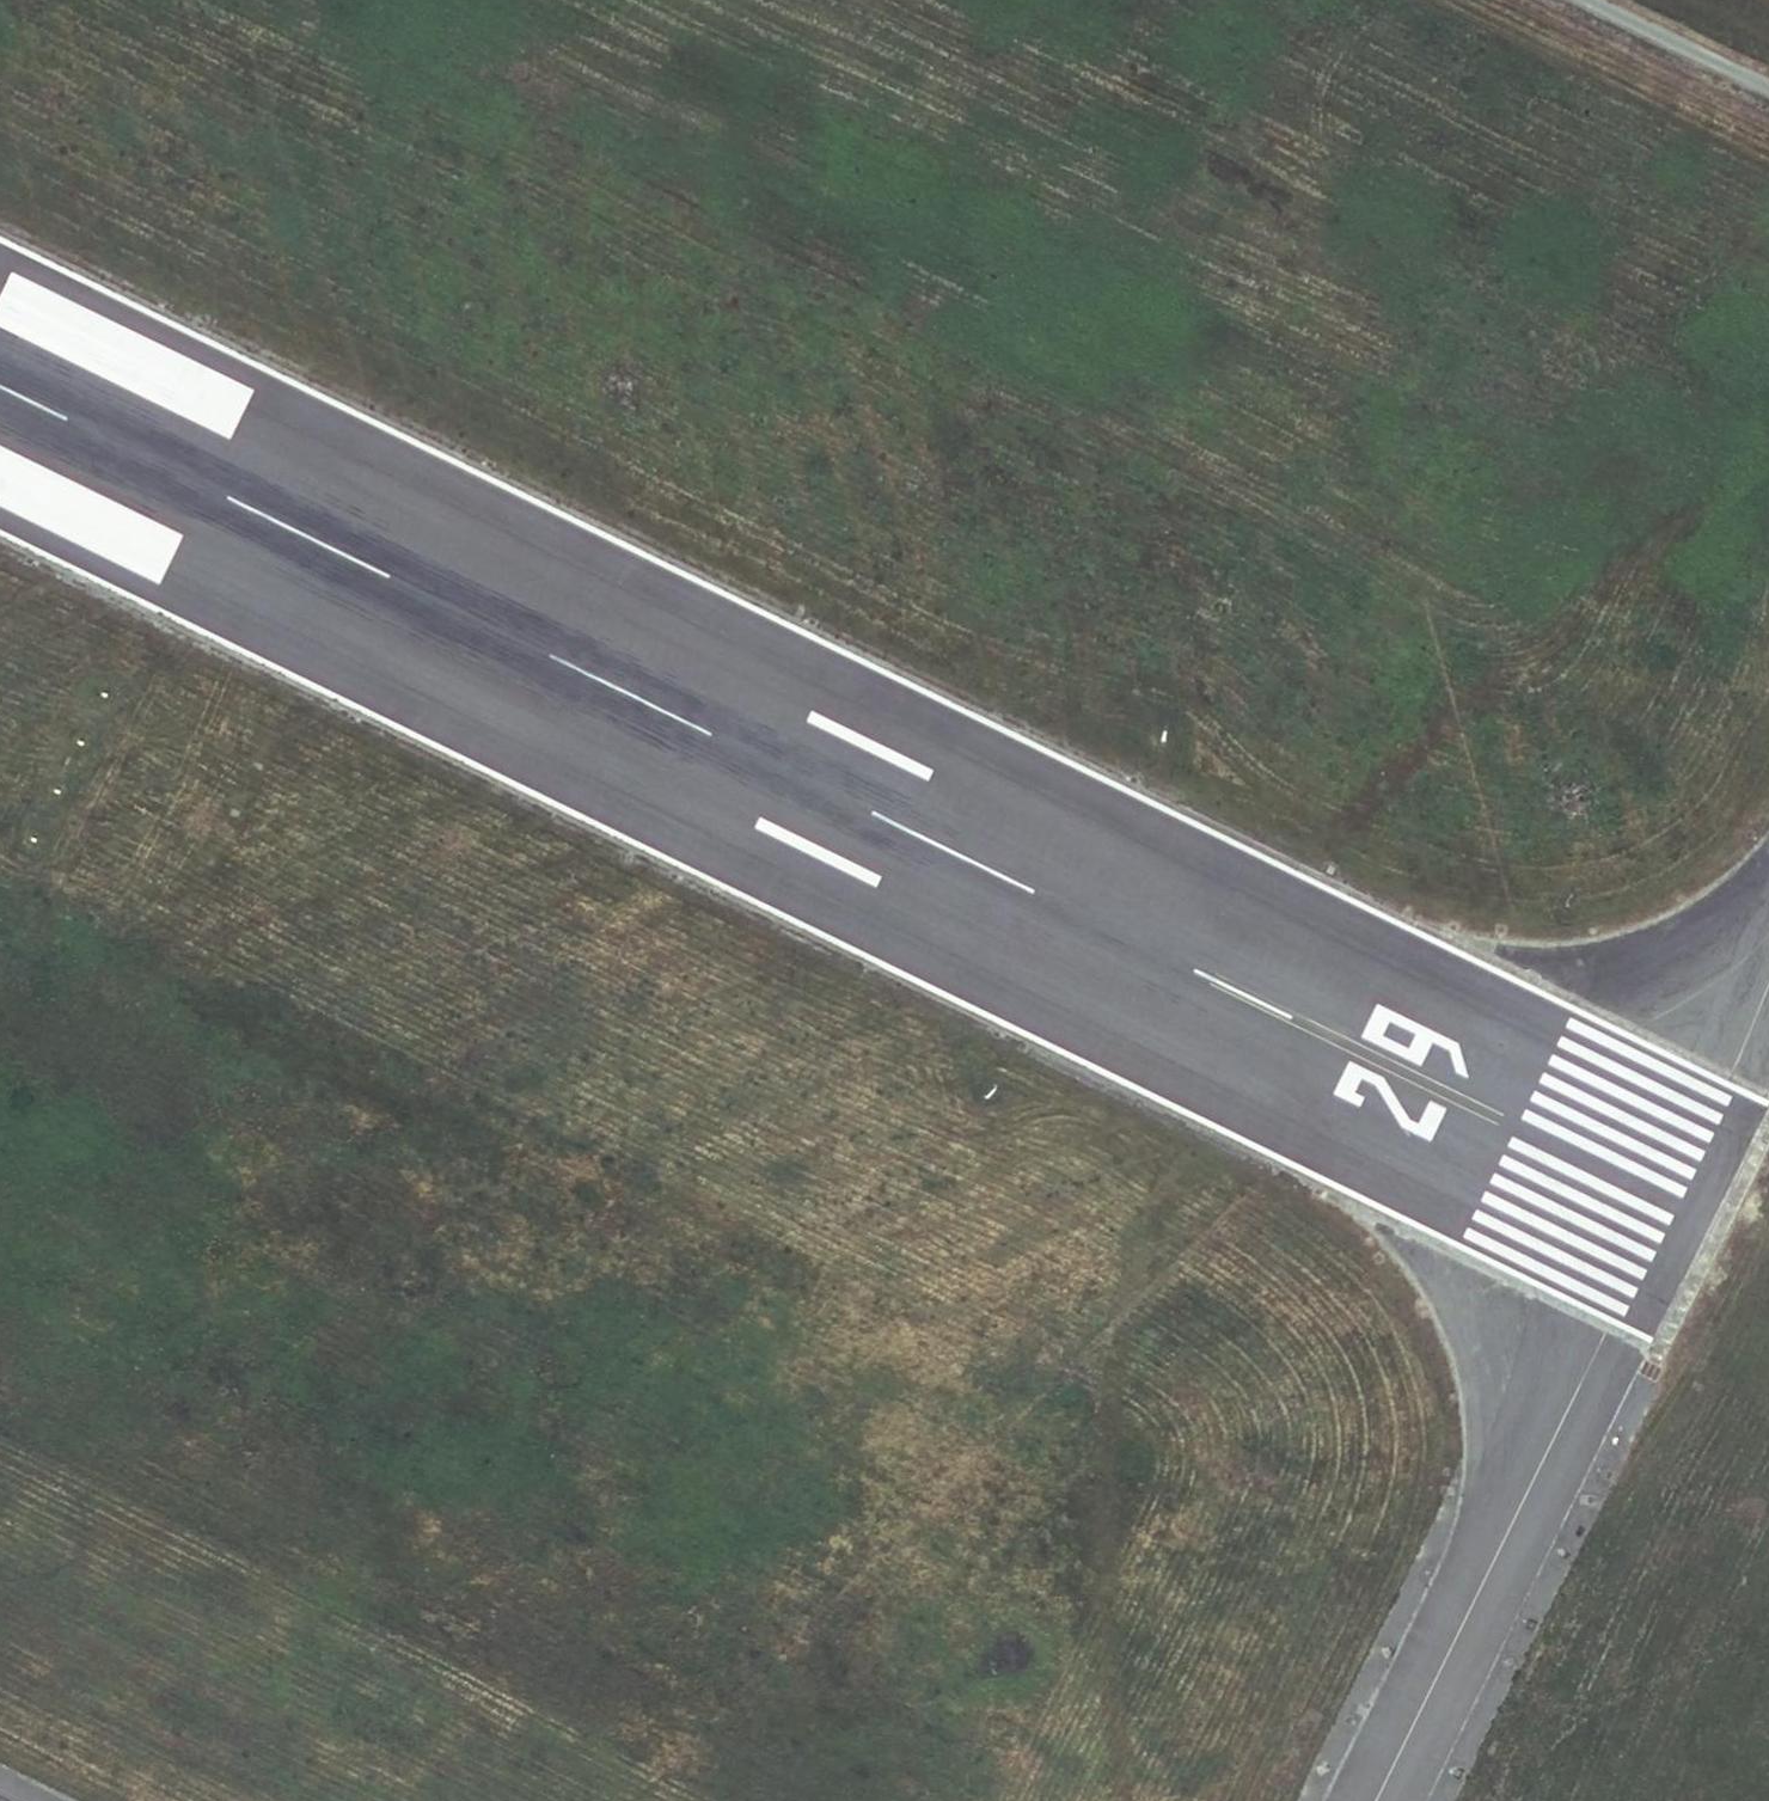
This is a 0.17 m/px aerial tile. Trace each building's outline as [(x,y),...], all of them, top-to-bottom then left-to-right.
[(5,504),(19,468),(0,461),(0,502),(5,504)]
